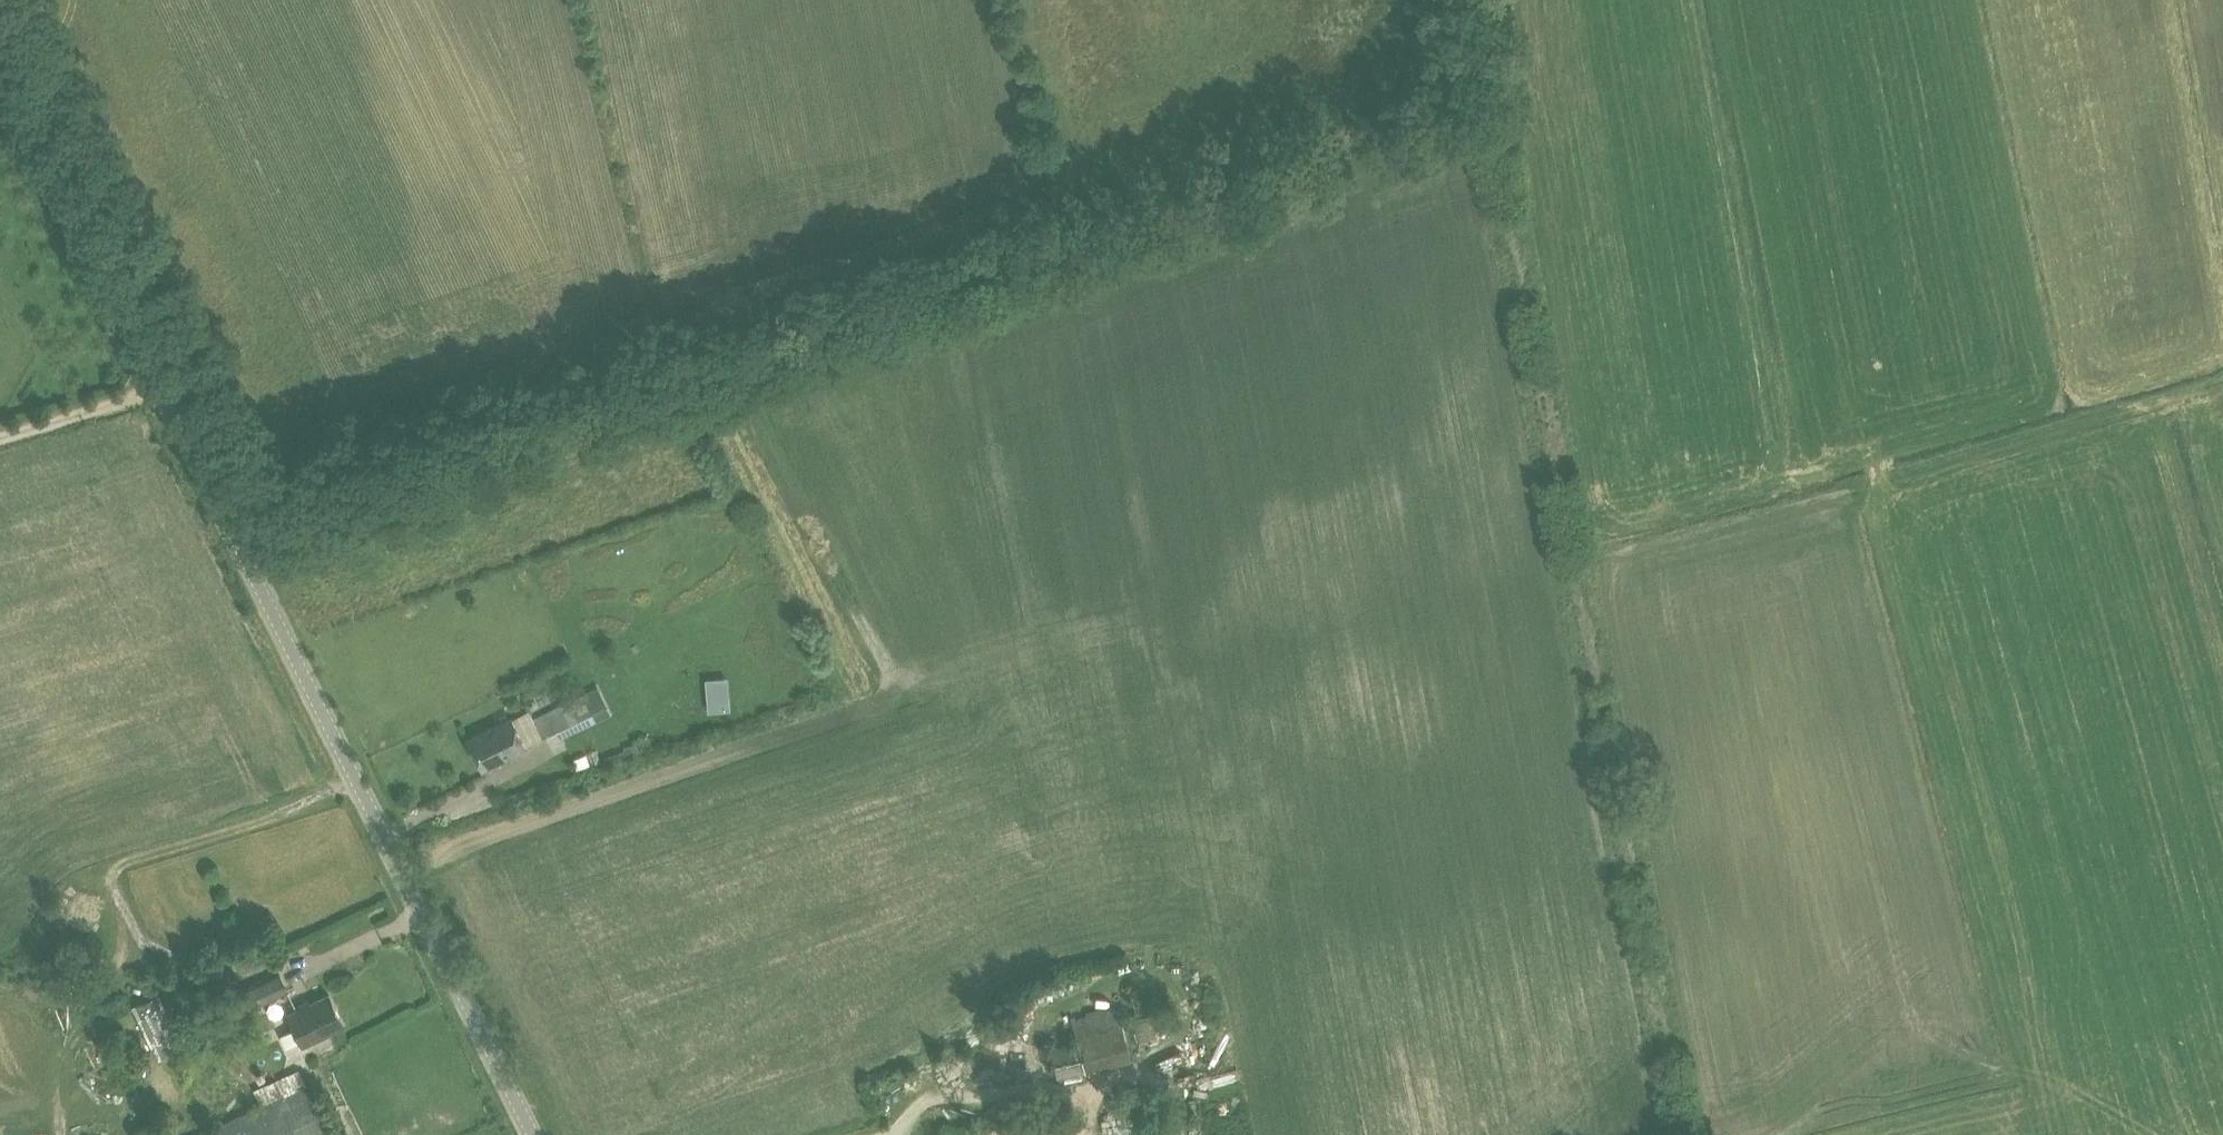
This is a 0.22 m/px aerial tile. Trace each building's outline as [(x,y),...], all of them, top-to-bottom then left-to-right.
[(468,738),(483,768),(526,746),(525,745),(543,738),(579,719),(573,707),(564,711),(561,704),(534,718),(516,726),(511,717),(468,738)] [(590,764),(586,754),(573,759),(577,769),(590,764)] [(247,990),(256,1005),(279,995),(270,978),(247,990)] [(256,1005),(247,990),(228,1000),(236,1017),(256,1005)] [(290,1013),(304,1044),(345,1025),(331,994),(290,1013)] [(163,1003),(145,1011),(156,1036),(174,1027),(163,1003)] [(1059,1078),(1089,1070),(1084,1052),(1083,1048),(1082,1047),(1052,1056),(1059,1078)] [(309,1086),(198,1134),(331,1134),(309,1086)]
